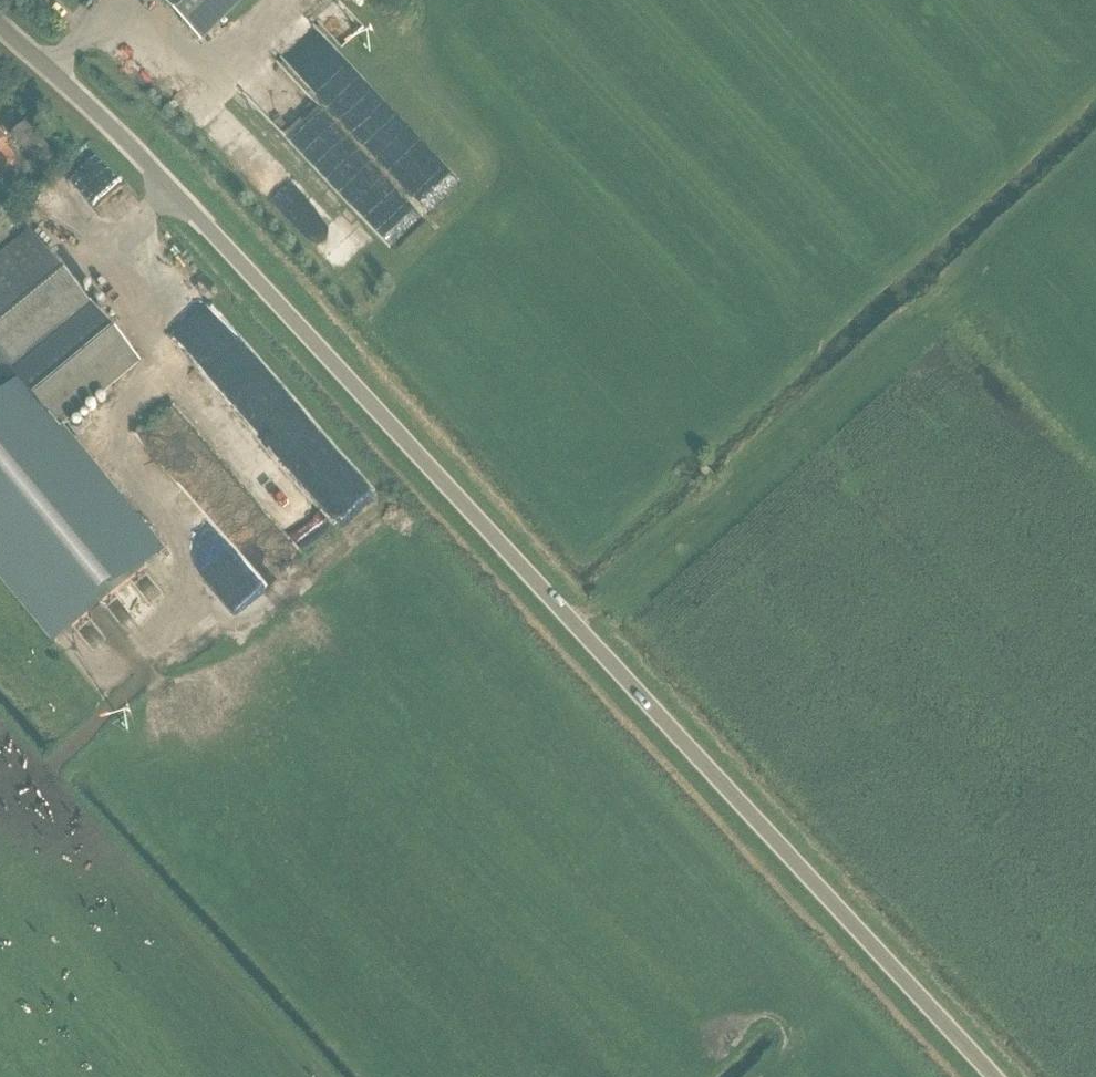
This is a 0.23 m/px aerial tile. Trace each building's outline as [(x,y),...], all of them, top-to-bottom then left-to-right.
[(200,41),(241,0),(160,0),(200,41)] [(332,149),(340,142),(258,59),(238,79),(299,140),(311,127),(332,149)] [(26,124),(11,138),(42,171),(57,157),(26,124)] [(4,173),(17,162),(11,154),(4,147),(8,143),(0,134),(0,168),(4,173)] [(417,219),(350,147),(324,172),(391,243),(417,219)] [(310,194),(290,216),(347,268),(367,246),(310,194)] [(56,643),(163,555),(58,429),(140,362),(31,230),(0,255),(0,575),(56,643)] [(77,424),(99,448),(132,418),(110,394),(77,424)]
